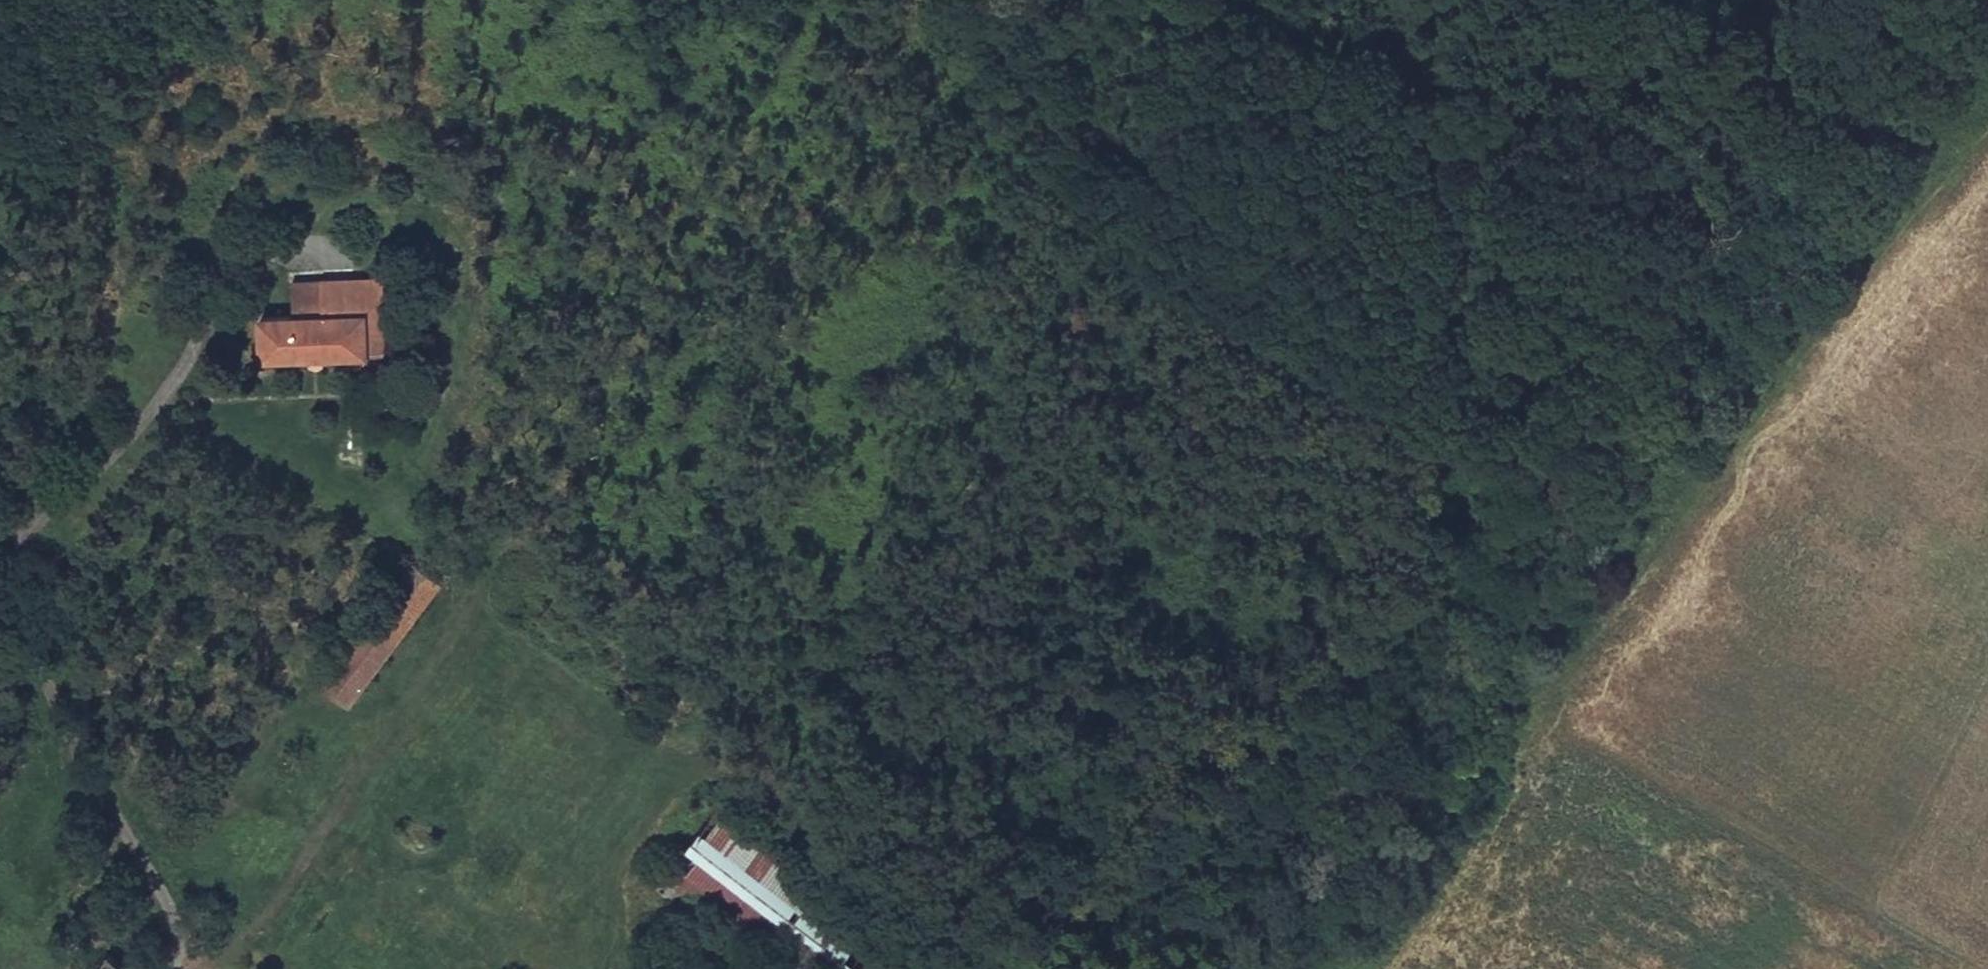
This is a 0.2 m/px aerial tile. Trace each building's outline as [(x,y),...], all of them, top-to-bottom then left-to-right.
[(325,316),(261,315),(261,360),(365,362),(366,322),(385,321),(384,285),(325,285),(325,316)] [(385,321),(366,322),(365,362),(386,363),(385,321)] [(415,563),(323,683),(349,702),(440,583),(415,563)] [(656,888),(685,913),(698,896),(794,968),(910,968),(892,956),(899,943),(720,808),(656,888)] [(106,957),(97,968),(125,968),(106,957)]
